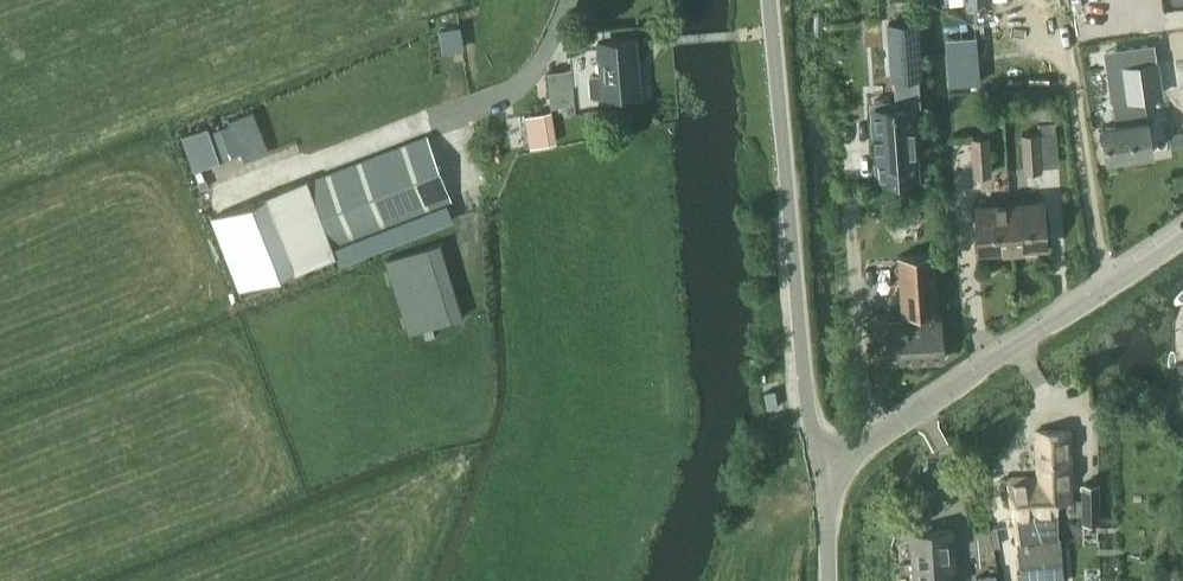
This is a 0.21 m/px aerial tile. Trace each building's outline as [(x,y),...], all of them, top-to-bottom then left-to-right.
[(877,134),(874,134),(875,146),(878,146),(879,160),(880,178),(911,176),(918,175),(913,106),(922,105),(920,76),(922,76),(917,20),(889,22),(893,77),(895,77),(896,98),(875,99),(877,124),(877,134)] [(444,51),(463,47),(459,26),(441,29),(444,51)] [(636,37),(599,40),(602,73),(594,73),(591,76),(592,93),(595,94),(641,90),(636,37)] [(1117,123),(1104,125),(1108,157),(1109,157),(1109,156),(1152,150),(1152,151),(1153,151),(1148,119),(1147,119),(1144,96),(1162,93),(1161,93),(1154,43),(1122,47),(1125,65),(1108,68),(1113,99),(1113,100),(1114,100),(1117,123)] [(573,68),(572,68),(549,70),(552,106),(575,104),(576,104),(573,68)] [(252,111),(230,120),(231,123),(239,147),(241,152),(244,160),(267,151),(252,111)] [(540,144),(557,141),(551,111),(534,114),(540,144)] [(231,123),(212,130),(220,153),(239,147),(231,123)] [(221,159),(209,125),(183,134),(195,168),(221,159)] [(1040,131),(1021,132),(1024,171),(1042,170),(1040,131)] [(989,134),(971,136),(975,175),(992,174),(989,134)] [(266,196),(215,216),(244,291),(340,254),(342,259),(443,220),(436,204),(452,198),(427,135),(309,180),(308,178),(265,195),(266,196)] [(1010,200),(1013,249),(1047,247),(1043,197),(1010,200)] [(980,252),(1013,249),(1010,200),(977,202),(980,252)] [(934,319),(933,310),(939,310),(935,252),(900,254),(903,312),(906,312),(907,320),(888,322),(891,362),(944,358),(942,318),(934,319)] [(1035,518),(1036,520),(1058,519),(1057,500),(1074,499),(1071,430),(1036,432),(1037,475),(1038,490),(1034,491),(1035,518)] [(1036,520),(1035,518),(1034,491),(1038,490),(1037,475),(1009,476),(1016,542),(1018,542),(1020,580),(1044,580),(1042,540),(1036,520)] [(1082,520),(1098,520),(1097,486),(1082,486),(1082,520)] [(914,551),(954,549),(952,529),(913,532),(914,551)] [(1044,580),(1061,580),(1059,539),(1042,540),(1044,580)] [(998,576),(1009,574),(1004,546),(994,547),(998,576)] [(915,577),(955,575),(954,549),(914,551),(915,577)]
